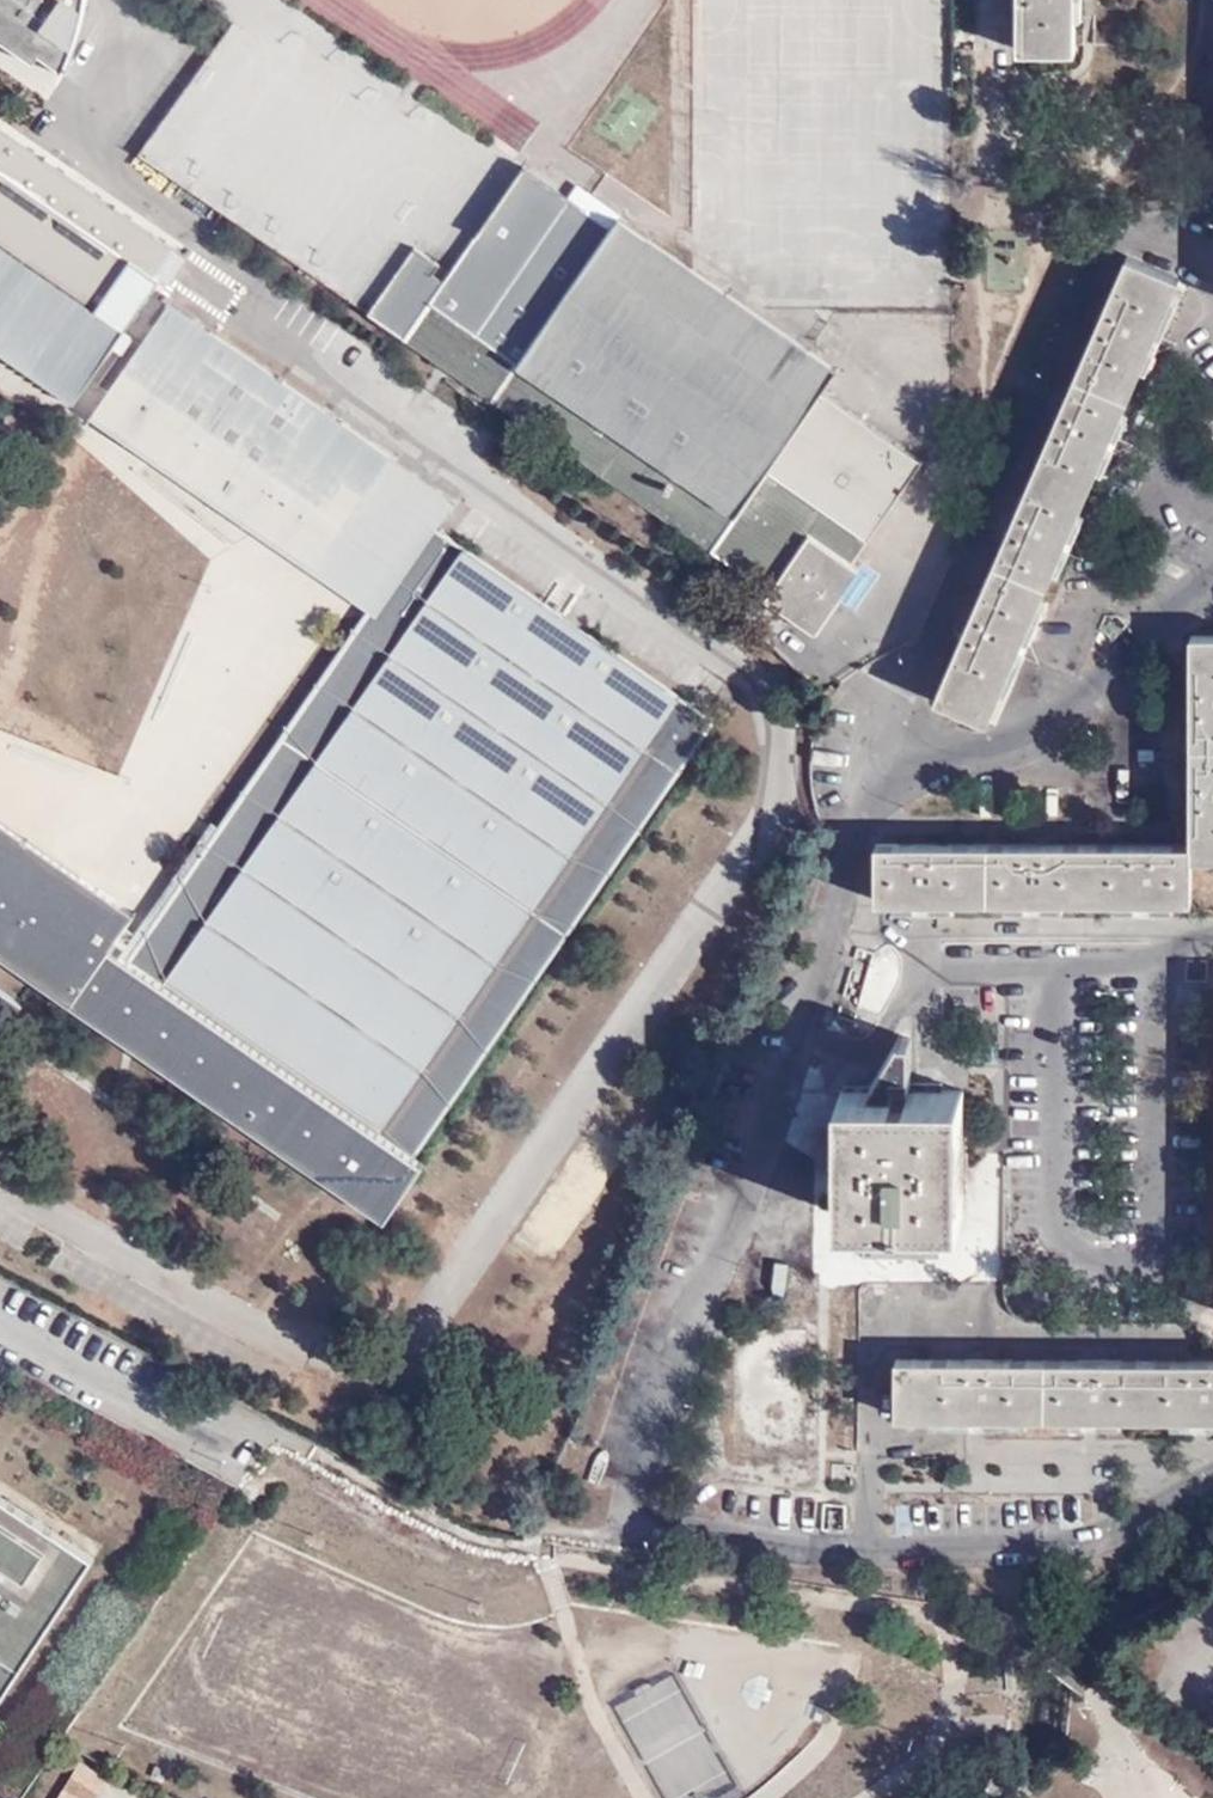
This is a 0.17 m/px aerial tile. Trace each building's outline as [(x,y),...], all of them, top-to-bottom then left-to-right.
[(39,60),(46,52),(70,69),(85,26),(90,0),(0,0),(0,32),(39,60)] [(1019,51),(1077,52),(1077,0),(1019,0),(1019,51)] [(140,161),(280,247),(300,247),(302,68),(273,51),(273,34),(253,34),(227,18),(140,161)] [(94,312),(125,267),(154,287),(183,247),(0,121),(0,248),(94,312)] [(366,307),(469,379),(541,428),(764,589),(760,595),(809,629),(852,569),(847,563),(918,462),(817,391),(833,370),(618,217),(610,227),(523,165),(443,277),(431,269),(437,258),(412,241),(366,307)] [(94,312),(0,248),(0,358),(73,408),(154,287),(125,267),(94,312)] [(1182,279),(1128,255),(936,698),(990,722),(1019,656),(1065,549),(1106,454),(1153,347),(1182,279)] [(325,561),(395,464),(172,309),(98,417),(293,555),(300,546),(325,561)] [(433,525),(441,532),(459,508),(395,464),(325,561),(317,572),(374,612),(433,525)] [(157,1044),(393,1206),(424,1163),(415,1156),(566,938),(716,723),(441,532),(433,525),(374,612),(128,963),(110,950),(134,914),(0,822),(0,936),(157,1044)] [(293,555),(317,572),(325,561),(300,546),(293,555)] [(1191,843),(1191,867),(1212,867),(1212,638),(1189,638),(1191,843)] [(1191,843),(877,844),(877,901),(927,901),(1050,900),(1129,900),(1191,900),(1191,867),(1191,843)] [(23,1005),(0,988),(0,1039),(23,1005)] [(864,1210),(941,1210),(966,1210),(965,1090),(932,1090),(913,1090),(912,1037),(900,1037),(872,1083),(872,1091),(859,1091),(843,1091),(843,1210),(864,1210)] [(942,1256),(941,1210),(864,1210),(864,1258),(942,1256)] [(898,1359),(897,1416),(951,1416),(1053,1417),(1170,1417),(1212,1418),(1212,1361),(898,1359)] [(0,1494),(0,1702),(96,1558),(0,1494)] [(79,1756),(51,1797),(88,1797),(105,1773),(79,1756)]
